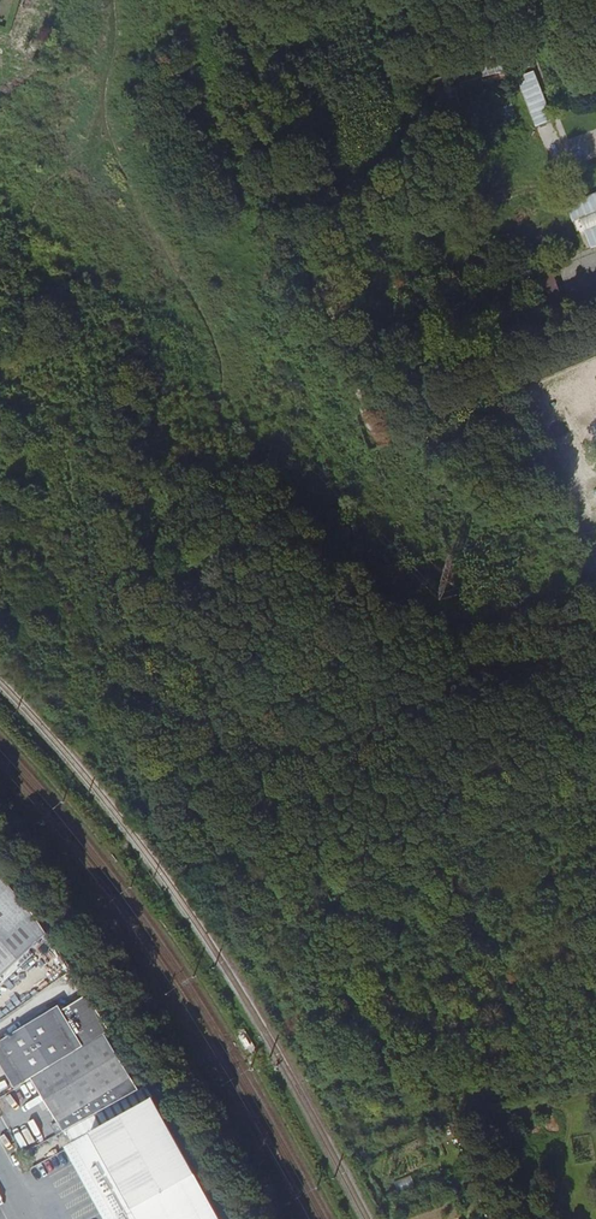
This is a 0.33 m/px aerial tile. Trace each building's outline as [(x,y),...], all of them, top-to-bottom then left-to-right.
[(503,8),(505,15),(516,12),(514,4),(503,8)] [(560,37),(550,39),(551,46),(549,46),(552,56),(564,53),(560,37)] [(518,76),(536,125),(554,119),(537,69),(518,76)] [(582,220),(595,214),(595,194),(569,205),(575,223),(582,220)] [(587,230),(595,226),(595,214),(582,220),(587,230)] [(587,230),(593,247),(595,247),(595,226),(587,230)] [(550,266),(534,272),(552,316),(568,309),(550,266)] [(48,935),(29,908),(0,877),(0,977),(48,935)] [(76,1021),(97,1008),(88,995),(68,1008),(76,1021)] [(30,1078),(105,1032),(110,1029),(97,1008),(76,1021),(68,1008),(61,1012),(57,1005),(0,1041),(0,1065),(14,1088),(30,1078)] [(137,1088),(105,1032),(30,1078),(56,1120),(51,1123),(57,1134),(137,1088)] [(72,1142),(94,1182),(175,1135),(153,1096),(72,1142)] [(463,1119),(472,1146),(481,1143),(470,1113),(461,1114),(463,1119)] [(205,1190),(175,1135),(94,1182),(113,1216),(109,1218),(153,1218),(205,1190)] [(205,1190),(153,1218),(222,1218),(205,1190)]
